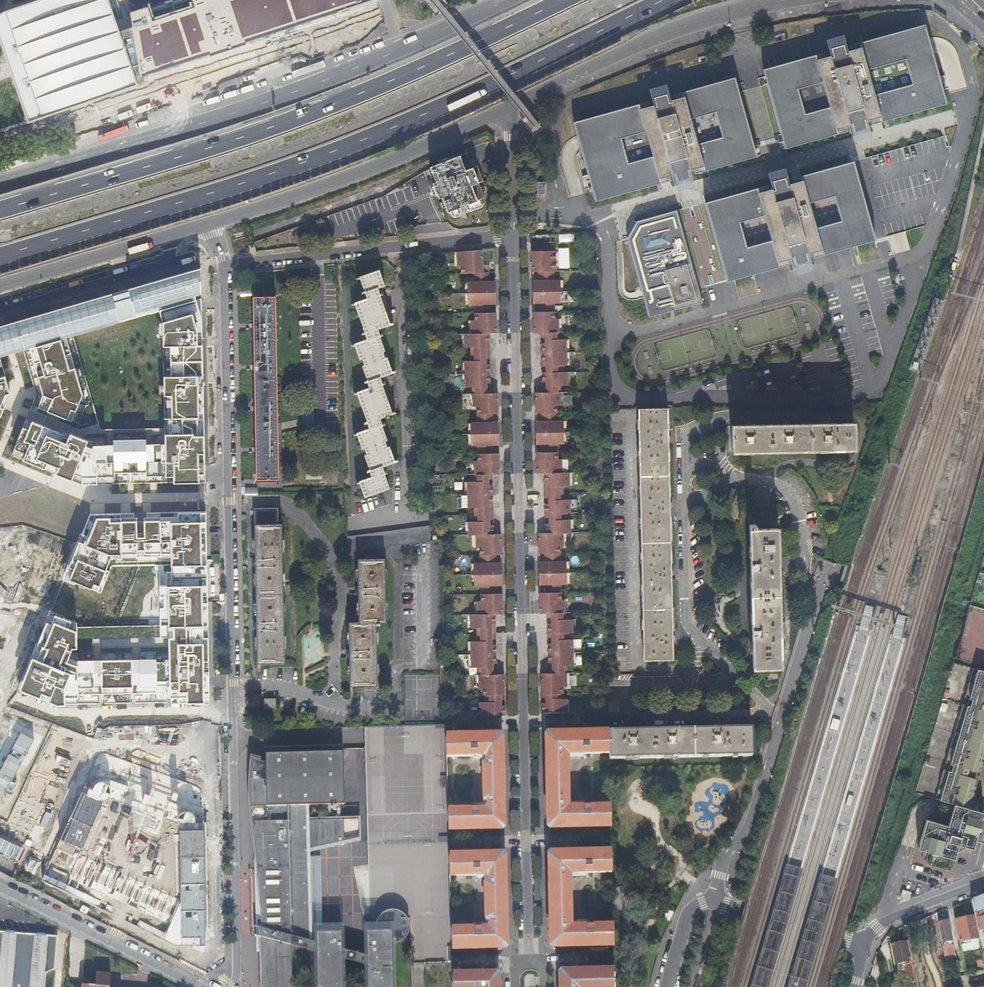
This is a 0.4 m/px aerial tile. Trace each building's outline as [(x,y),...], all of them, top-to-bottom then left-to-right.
[(133,28),(121,32),(110,0),(43,0),(6,13),(42,118),(138,85),(137,78),(142,76),(133,28)] [(149,12),(147,7),(130,13),(133,28),(142,76),(376,0),(186,0),(149,12)] [(868,138),(866,130),(875,128),(876,133),(928,119),(941,116),(948,107),(936,61),(930,40),(922,35),(903,40),(858,52),(855,53),(856,59),(847,61),(845,54),(832,58),(834,65),(826,67),(825,62),(773,76),(767,86),(784,148),(794,155),(847,141),(845,135),(853,133),(855,141),(868,138)] [(751,167),(757,158),(739,95),(730,88),(678,102),(679,106),(670,108),(669,101),(654,104),(656,112),(649,114),(648,110),(582,127),(578,136),(595,200),(604,206),(669,189),(668,183),(676,181),(678,189),(692,186),(690,178),(698,176),(700,181),(751,167)] [(482,181),(476,164),(471,166),(469,159),(466,152),(448,158),(445,156),(440,158),(439,162),(428,165),(430,169),(428,172),(429,177),(434,179),(435,182),(432,183),(433,186),(431,189),(433,193),(436,195),(437,198),(441,197),(442,200),(440,204),(441,209),(445,210),(446,212),(449,211),(450,215),(453,216),(458,215),(459,211),(458,210),(460,209),(461,211),(464,210),(463,208),(465,208),(465,209),(468,211),(481,206),(482,203),(481,198),(483,197),(482,194),(483,191),(482,186),(478,184),(478,182),(482,181)] [(809,263),(807,256),(815,253),(816,258),(859,246),(869,244),(874,236),(859,177),(855,174),(849,171),(797,186),(798,191),(790,193),(788,186),(775,189),(777,197),(768,199),(767,194),(714,208),(710,217),(726,276),(734,280),(786,266),(785,261),(793,259),(795,266),(809,263)] [(544,181),(536,181),(536,194),(545,194),(544,181)] [(649,318),(671,312),(688,307),(702,303),(679,218),(637,229),(630,244),(629,246),(645,304),(649,318)] [(458,251),(456,251),(457,265),(460,265),(461,272),(482,272),(481,249),(479,249),(460,251),(458,251)] [(541,707),(541,712),(566,712),(566,698),(560,698),(559,692),(562,692),(562,684),(566,684),(565,671),(565,663),(573,663),(572,637),(569,637),(569,631),(572,631),(571,618),(564,618),(564,611),(564,598),(560,598),(560,582),(566,582),(565,560),(559,560),(559,544),(562,544),(562,531),(569,531),(569,518),(566,518),(566,511),(569,511),(568,498),(562,498),(562,484),(568,484),(568,471),(561,471),(560,458),(557,458),(556,442),(562,442),(562,420),(556,420),(555,404),(559,404),(559,391),(558,384),(566,384),(565,371),(562,371),(562,364),(565,364),(565,338),(557,338),(557,331),(557,318),(553,318),(553,302),(559,302),(559,280),(553,280),(553,271),(555,271),(555,250),(532,250),(532,272),(532,273),(532,287),(533,298),(533,306),(533,313),(533,328),(533,332),(541,331),(542,391),(535,392),(535,393),(535,409),(535,420),(535,430),(536,437),(536,449),(536,459),(536,469),(536,472),(544,472),(545,532),(538,532),(538,543),(538,550),(538,556),(538,571),(539,582),(539,592),(539,601),(539,612),(547,611),(548,672),(541,672),(541,673),(541,680),(541,682),(541,693),(541,702),(541,705),(541,707)] [(0,327),(0,358),(12,354),(23,351),(36,396),(11,456),(82,485),(204,483),(200,269),(3,326),(0,327)] [(388,417),(388,416),(392,415),(379,378),(392,374),(386,357),(384,358),(381,351),(383,350),(376,330),(389,325),(379,297),(380,296),(377,289),(384,286),(378,270),(359,277),(367,299),(355,303),(366,332),(364,332),(367,340),(355,344),(360,361),(363,360),(364,366),(363,367),(362,367),(368,382),(367,382),(366,383),(368,389),(356,393),(368,430),(358,433),(363,450),(364,449),(366,456),(365,456),(372,477),(358,482),(363,497),(388,488),(381,467),(393,463),(388,447),(386,447),(384,442),(386,441),(381,426),(382,426),(382,425),(380,419),(384,418),(385,419),(388,417)] [(495,281),(467,281),(468,304),(474,304),(495,303),(495,300),(495,288),(495,281)] [(277,478),(273,297),(251,297),(255,478),(277,478)] [(495,313),(495,312),(474,312),(474,319),(471,319),(471,333),(464,333),(464,346),(471,346),(471,360),(464,360),(465,386),(472,386),(473,407),(477,406),(477,414),(498,413),(497,409),(497,394),(497,393),(490,393),(488,332),(496,332),(496,328),(495,313)] [(5,395),(10,394),(0,360),(0,407),(5,395)] [(666,435),(666,407),(639,408),(643,657),(670,657),(670,641),(674,641),(673,634),(670,634),(669,574),(672,574),(672,568),(669,568),(668,507),(671,507),(671,501),(667,501),(666,441),(670,441),(669,435),(666,435)] [(745,425),(733,426),(733,452),(854,449),(855,423),(829,423),(829,420),(822,420),(822,424),(791,424),(791,421),(785,421),(785,424),(752,425),(752,422),(745,422),(745,425)] [(498,425),(498,422),(477,423),(471,423),(471,445),(498,445),(498,430),(498,425)] [(499,460),(498,453),(478,453),(478,461),(474,461),(474,481),(467,481),(468,507),(474,507),(475,521),(468,521),(468,535),(476,534),(476,547),(480,547),(480,554),(501,554),(501,551),(501,545),(500,533),(493,533),(491,473),(499,473),(499,470),(499,463),(499,460)] [(283,662),(282,573),(281,524),(277,524),(277,508),(253,509),(254,556),(250,556),(250,565),(254,565),(254,576),(255,620),(251,620),(251,628),(255,628),(256,662),(283,662)] [(748,510),(752,667),(780,665),(777,509),(748,510)] [(76,623),(50,613),(19,689),(57,704),(208,702),(205,513),(89,515),(64,579),(100,593),(110,567),(159,566),(160,626),(76,628),(76,623)] [(429,526),(346,537),(346,552),(429,540),(429,533),(429,526)] [(10,597),(23,566),(0,556),(0,593),(10,597)] [(352,585),(352,594),(356,594),(357,622),(347,622),(348,651),(344,651),(345,659),(348,659),(349,685),(375,685),(374,622),(385,622),(383,559),(356,560),(356,585),(352,585)] [(501,572),(501,562),(480,563),(474,563),(474,585),(481,585),(501,584),(501,583),(501,572)] [(525,571),(527,593),(536,592),(534,570),(525,571)] [(502,598),(502,593),(481,593),(481,601),(477,601),(477,613),(470,614),(470,627),(477,626),(477,640),(471,640),(471,666),(478,666),(479,687),(483,687),(483,694),(486,694),(486,701),(479,701),(480,714),(494,714),(504,713),(504,706),(504,693),(504,682),(504,680),(504,677),(503,674),(503,672),(496,672),(495,613),(502,613),(502,612),(502,598)] [(139,620),(143,607),(131,603),(126,616),(139,620)] [(976,667),(937,796),(956,801),(949,823),(928,816),(919,845),(955,856),(959,841),(974,846),(983,810),(983,809),(974,792),(983,759),(983,669),(976,667)] [(275,699),(264,699),(265,709),(275,709),(275,699)] [(607,700),(608,711),(618,711),(618,700),(607,700)] [(365,727),(368,918),(384,918),(385,918),(385,917),(386,917),(387,917),(387,916),(388,916),(389,916),(390,916),(391,916),(392,916),(393,916),(394,916),(395,916),(396,916),(396,917),(397,917),(398,917),(409,917),(450,916),(450,912),(449,891),(449,876),(448,855),(447,830),(447,808),(446,793),(446,772),(445,757),(445,735),(444,724),(365,727)] [(608,753),(609,758),(751,755),(751,728),(719,729),(719,727),(712,727),(712,729),(673,730),(673,728),(666,728),(666,730),(634,731),(634,729),(628,729),(628,731),(608,732),(608,753)] [(608,753),(608,732),(608,731),(549,732),(546,735),(547,824),(551,827),(610,826),(610,805),(566,806),(565,801),(568,798),(568,761),(564,760),(564,754),(608,753)] [(498,734),(445,735),(445,757),(485,756),(485,762),(483,762),(481,766),(482,798),(484,801),(486,801),(486,805),(484,808),(447,808),(447,830),(501,828),(503,825),(501,736),(498,734)] [(264,749),(264,752),(264,761),(260,761),(260,759),(253,757),(250,767),(249,773),(248,780),(248,799),(249,808),(257,869),(264,929),(253,926),(253,935),(258,936),(259,986),(291,986),(290,945),(315,952),(316,986),(342,986),(341,959),(365,966),(366,986),(392,986),(391,941),(394,940),(398,939),(402,935),(404,931),(404,927),(403,923),(401,920),(398,917),(397,917),(396,917),(396,916),(395,916),(394,916),(393,916),(392,916),(391,916),(390,916),(389,916),(388,916),(387,916),(387,917),(386,917),(385,917),(385,918),(384,918),(381,921),(379,925),(379,929),(380,932),(365,932),(365,957),(341,950),(340,933),(314,934),(314,943),(304,940),(302,845),(358,837),(358,819),(340,819),(340,805),(343,804),(342,747),(264,749)] [(96,756),(40,879),(80,899),(84,893),(74,888),(64,884),(80,851),(104,801),(105,800),(107,800),(108,800),(173,823),(175,825),(176,827),(177,829),(177,831),(178,899),(178,903),(168,924),(164,933),(145,924),(142,930),(180,948),(205,948),(202,794),(201,792),(200,790),(198,788),(197,787),(104,753),(101,753),(99,754),(98,754),(96,756)] [(609,790),(609,767),(601,768),(601,790),(609,790)] [(453,772),(446,772),(446,793),(454,793),(453,772)] [(553,946),(613,944),(612,924),(568,925),(568,919),(570,916),(570,881),(567,878),(567,872),(611,871),(611,850),(550,852),(548,853),(550,943),(553,946)] [(178,899),(80,851),(64,884),(74,888),(78,880),(168,924),(178,903),(178,899)] [(450,928),(451,948),(503,947),(506,943),(505,899),(504,856),(501,853),(448,855),(449,876),(485,875),(487,876),(487,881),(485,881),(483,883),(484,919),(486,921),(488,921),(488,926),(486,927),(450,928)] [(803,871),(786,866),(751,986),(769,986),(803,871)] [(820,876),(789,986),(806,986),(837,881),(820,876)] [(611,893),(611,886),(604,886),(604,908),(612,908),(611,893)] [(457,890),(449,891),(450,912),(457,912),(457,890)] [(912,893),(903,890),(900,897),(909,900),(912,893)] [(611,893),(612,908),(621,908),(621,894),(611,893)] [(971,900),(974,915),(977,930),(981,929),(983,935),(978,936),(979,937),(983,965),(983,895),(971,900)] [(977,930),(974,915),(955,919),(960,941),(979,937),(978,936),(977,930)] [(451,973),(451,948),(450,928),(450,916),(409,917),(411,986),(452,986),(451,973)] [(945,957),(955,955),(949,919),(937,922),(945,957)] [(46,974),(56,969),(58,938),(0,933),(0,986),(46,986),(46,974)] [(891,944),(894,963),(906,961),(909,977),(914,977),(907,941),(891,944)] [(562,970),(559,973),(559,986),(614,986),(613,969),(562,970)] [(115,972),(100,971),(99,985),(85,984),(84,986),(113,986),(115,972)] [(497,976),(494,973),(451,973),(452,986),(498,986),(497,976)]
